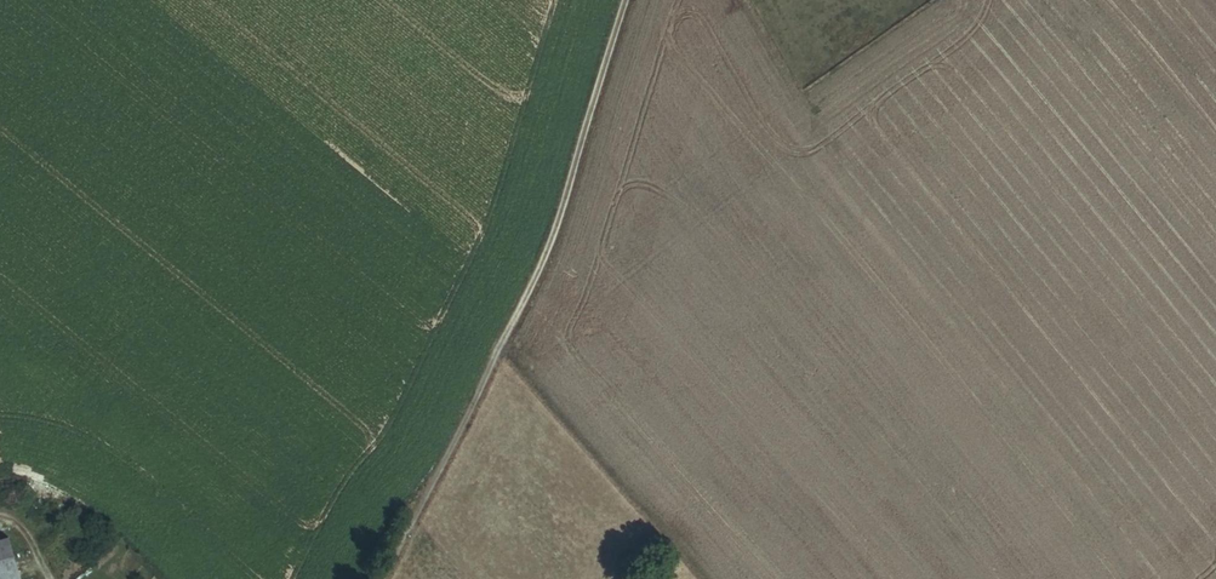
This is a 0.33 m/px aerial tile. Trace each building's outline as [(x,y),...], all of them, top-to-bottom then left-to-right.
[(0,548),(0,578),(10,578),(0,548)]
